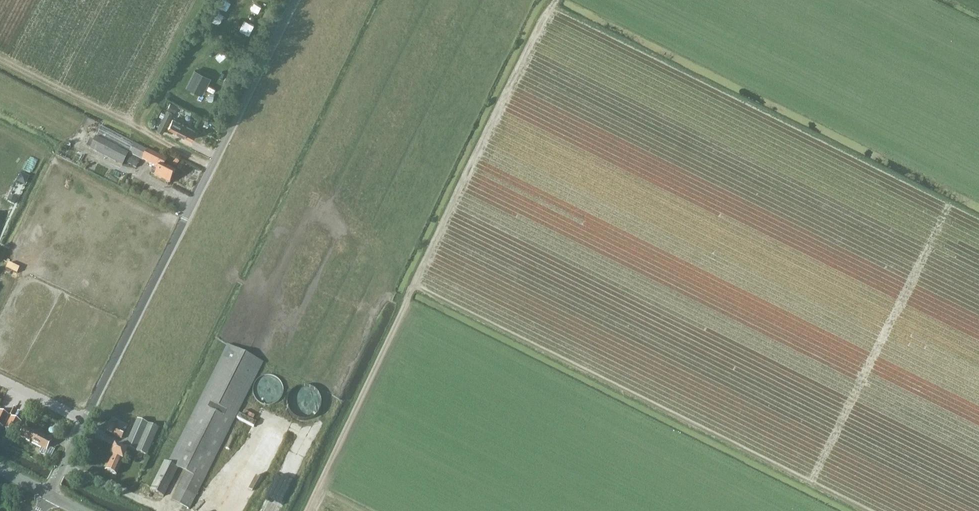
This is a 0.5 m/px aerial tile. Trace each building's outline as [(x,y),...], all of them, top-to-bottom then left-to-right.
[(192,69),(184,86),(200,94),(209,78),(192,69)] [(166,111),(156,130),(162,133),(171,114),(166,111)] [(172,119),(167,128),(191,140),(196,131),(172,119)] [(133,143),(101,127),(96,137),(128,154),(133,143)] [(128,154),(96,137),(86,132),(80,144),(122,166),(124,163),(135,169),(140,161),(128,155),(128,154)] [(167,160),(133,143),(128,154),(141,161),(157,169),(153,176),(169,184),(175,171),(164,166),(167,160)] [(263,363),(227,345),(167,463),(164,461),(149,490),(163,497),(177,469),(185,472),(171,501),(189,509),(263,363)] [(279,389),(279,387),(279,385),(278,383),(276,379),(274,378),(272,377),(268,376),(264,376),(262,377),(260,378),(257,381),(256,384),(256,387),(256,389),(256,391),(259,395),(262,398),(266,399),(269,399),(272,398),(276,395),(278,392),(279,389)] [(319,404),(319,400),(319,397),(318,394),(317,392),(315,389),(313,387),(310,386),(308,385),(305,384),(302,384),(299,385),(295,387),(292,388),(290,391),(289,394),(288,396),(287,400),(287,403),(288,406),(290,409),(292,411),(294,414),(297,415),(299,416),(303,416),(306,416),(310,415),(313,413),(315,411),(317,409),(318,406),(319,404)] [(2,427),(8,416),(0,412),(0,426),(2,427)] [(11,418),(4,429),(14,434),(20,423),(11,418)] [(110,435),(121,440),(127,426),(111,418),(105,432),(110,435)] [(158,429),(136,419),(124,448),(146,457),(158,429)] [(54,450),(48,447),(51,442),(24,427),(18,437),(41,448),(38,452),(50,458),(54,450)] [(109,457),(104,471),(116,476),(127,451),(114,446),(109,455),(109,457)]
